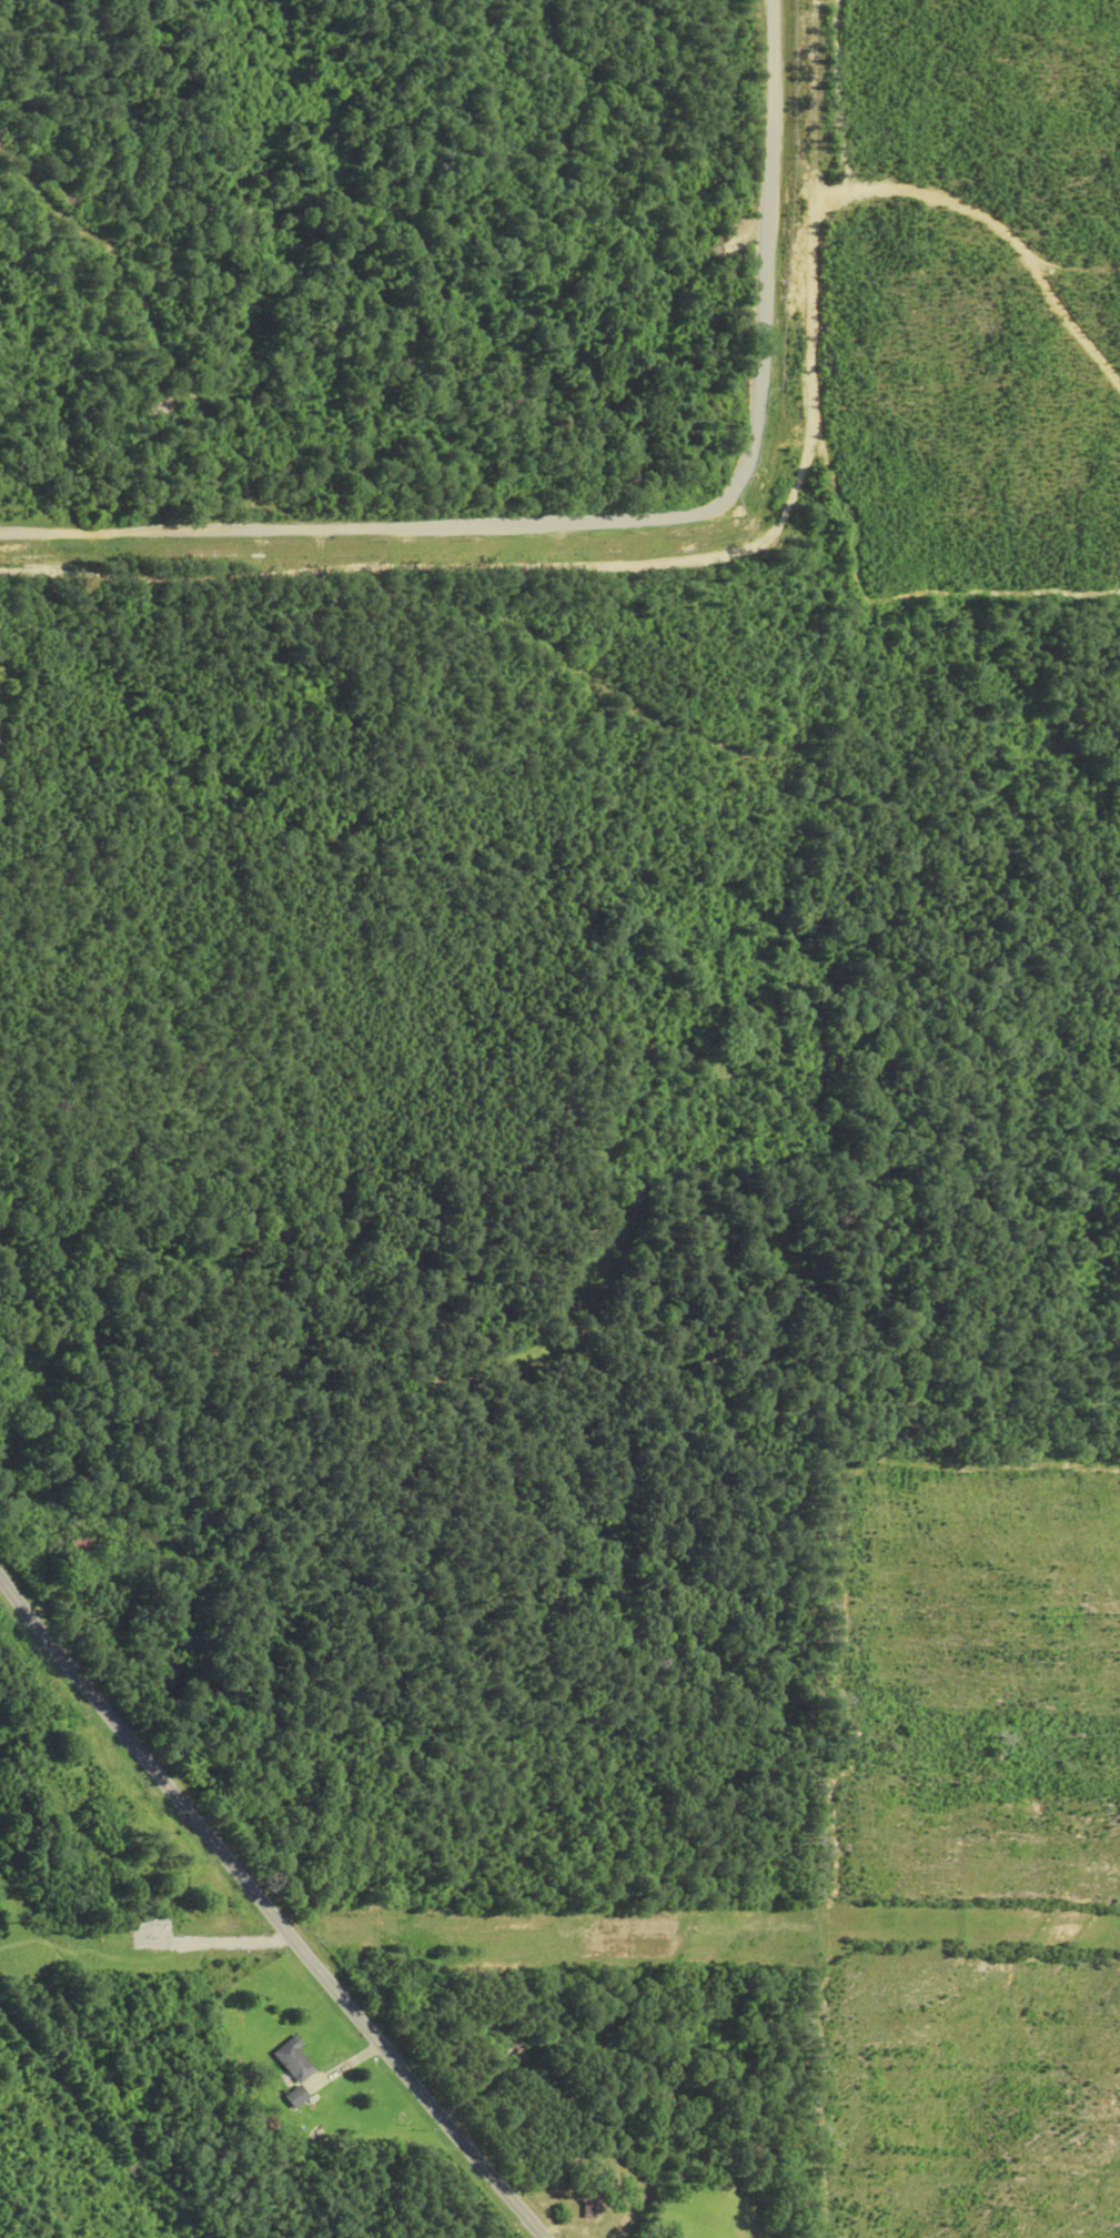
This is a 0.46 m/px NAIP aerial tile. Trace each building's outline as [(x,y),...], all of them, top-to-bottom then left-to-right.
[(81,1532),(66,1534),(70,1555),(85,1552),(81,1532)] [(315,2071),(300,2048),(303,2046),(296,2035),(272,2050),(295,2084),(315,2071)] [(284,2097),(293,2108),(307,2097),(298,2086),(284,2097)] [(599,2188),(581,2188),(581,2219),(599,2219),(599,2188)]
